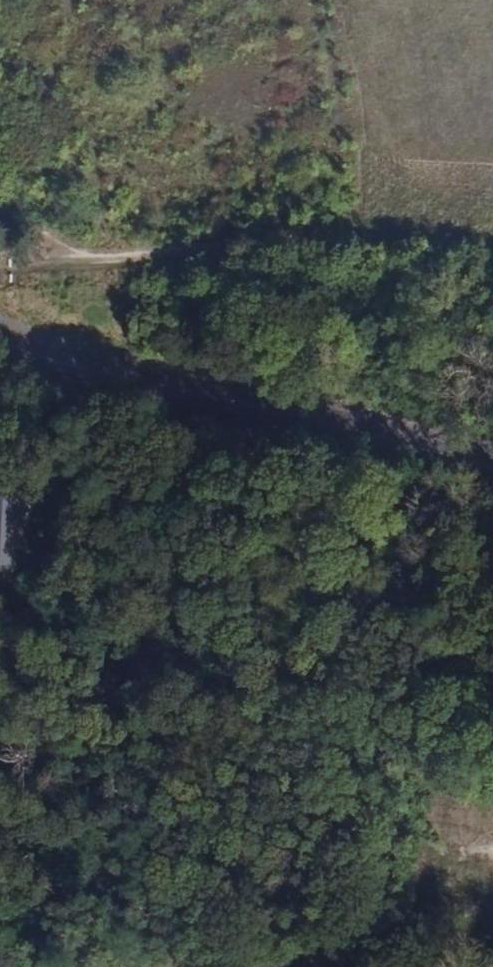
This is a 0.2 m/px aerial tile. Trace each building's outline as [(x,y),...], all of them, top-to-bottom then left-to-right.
[(36,483),(0,483),(0,569),(35,570),(36,483)]
